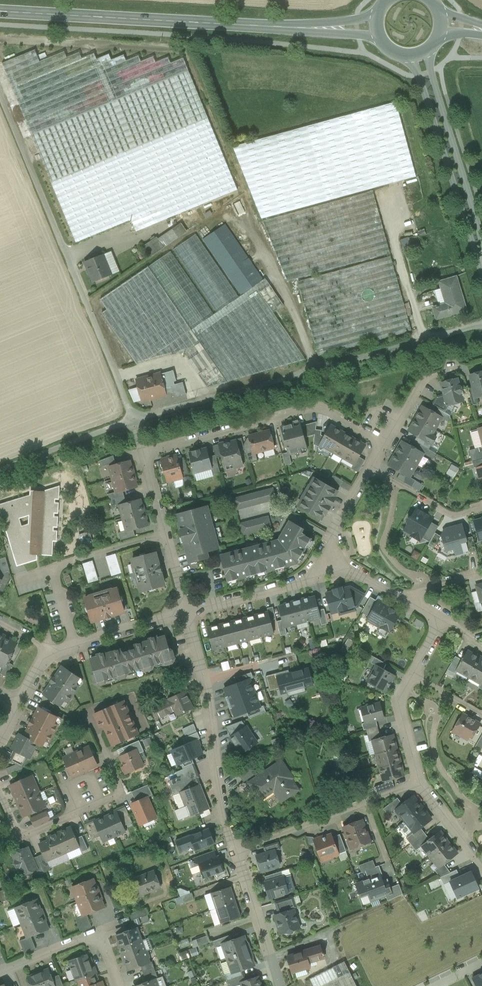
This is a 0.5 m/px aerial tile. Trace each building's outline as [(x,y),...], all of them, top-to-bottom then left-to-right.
[(109,54),(96,59),(94,53),(82,58),(79,53),(67,58),(64,52),(40,62),(35,50),(2,64),(51,183),(208,119),(183,58),(170,63),(168,57),(156,63),(153,57),(141,62),(138,56),(126,61),(124,55),(111,60),(109,54)] [(395,102),(233,147),(261,219),(416,177),(395,102)] [(208,119),(51,183),(76,243),(131,220),(136,232),(237,190),(208,119)] [(372,191),(262,222),(287,281),(390,253),(372,191)] [(264,279),(221,216),(198,232),(242,296),(264,279)] [(180,223),(158,239),(164,248),(186,232),(180,223)] [(240,298),(196,234),(174,249),(218,313),(240,298)] [(158,239),(157,237),(144,246),(152,256),(164,248),(158,239)] [(215,315),(171,251),(148,267),(192,331),(215,315)] [(103,255),(85,262),(93,283),(111,275),(103,255)] [(390,256),(298,282),(318,356),(411,331),(390,256)] [(192,331),(148,267),(100,300),(107,310),(102,313),(137,365),(183,353),(207,388),(227,382),(192,331)] [(456,277),(439,282),(446,304),(433,308),(436,319),(466,310),(456,277)] [(242,296),(240,298),(218,313),(215,315),(192,331),(227,382),(305,361),(273,313),(284,306),(265,278),(264,279),(242,296)] [(173,371),(160,374),(164,389),(171,387),(171,386),(175,385),(174,382),(176,381),(173,371)] [(470,375),(473,387),(476,398),(477,398),(481,397),(481,372),(470,375)] [(160,373),(136,380),(142,401),(154,397),(155,399),(166,396),(166,395),(173,394),(171,387),(164,389),(160,374),(160,373)] [(457,379),(441,383),(444,395),(448,406),(455,404),(457,401),(460,400),(462,398),(461,393),(462,391),(461,387),(459,386),(457,379)] [(175,385),(171,386),(171,387),(173,394),(174,399),(186,395),(183,382),(175,385)] [(473,387),(467,388),(472,406),(478,404),(477,398),(476,398),(473,387)] [(444,395),(437,397),(432,405),(438,409),(444,412),(448,406),(444,395)] [(435,414),(422,407),(415,419),(434,430),(441,418),(442,418),(435,414)] [(444,412),(438,409),(435,414),(442,418),(441,418),(449,422),(451,419),(450,416),(444,412)] [(434,430),(415,419),(408,431),(417,436),(432,444),(436,438),(432,435),(434,430)] [(317,422),(301,426),(304,438),(315,435),(315,430),(316,430),(317,422)] [(299,423),(281,428),(288,453),(288,454),(289,454),(307,449),(304,438),(301,426),(299,423)] [(343,433),(330,425),(328,430),(324,431),(325,435),(324,437),(319,444),(320,445),(332,452),(343,433)] [(479,429),(472,431),(477,449),(478,448),(480,452),(481,452),(481,441),(479,429)] [(316,430),(315,430),(315,435),(313,444),(319,447),(320,445),(319,444),(324,437),(321,435),(321,430),(316,430)] [(270,431),(248,436),(250,444),(253,454),(255,453),(274,448),(270,431)] [(354,439),(343,433),(332,452),(343,458),(354,439)] [(432,444),(417,436),(414,441),(420,445),(429,450),(432,444)] [(242,438),(235,440),(235,441),(236,441),(239,452),(245,450),(244,446),(242,438)] [(354,439),(343,458),(354,464),(354,465),(359,457),(365,446),(354,439)] [(235,441),(224,444),(224,443),(218,445),(222,457),(225,470),(243,466),(239,452),(236,441),(235,441)] [(417,450),(402,442),(395,454),(416,465),(423,454),(423,453),(417,450)] [(250,444),(244,446),(245,450),(248,463),(257,461),(255,453),(253,454),(250,444)] [(222,457),(218,445),(213,446),(215,456),(216,458),(222,457)] [(429,450),(420,445),(417,450),(423,453),(423,454),(433,460),(436,454),(429,450)] [(206,448),(189,453),(194,474),(211,469),(212,469),(209,457),(206,448)] [(481,459),(481,452),(480,452),(478,448),(477,449),(469,451),(472,462),(481,459)] [(288,453),(282,454),(285,466),(291,464),(289,454),(288,454),(288,453)] [(416,465),(395,454),(389,466),(400,472),(409,477),(416,465)] [(113,456),(99,461),(101,467),(115,463),(113,456)] [(177,456),(161,460),(163,468),(162,468),(164,475),(165,475),(167,480),(173,479),(174,481),(183,479),(182,476),(178,460),(177,456)] [(215,456),(209,457),(212,469),(211,469),(213,475),(220,473),(216,458),(215,456)] [(365,460),(359,457),(354,465),(354,464),(351,469),(358,472),(365,460)] [(188,474),(184,458),(178,460),(182,476),(188,474)] [(472,462),(474,468),(476,467),(476,468),(481,466),(481,459),(472,462)] [(129,461),(109,467),(113,480),(134,474),(133,471),(132,471),(129,461)] [(409,477),(400,472),(397,479),(412,487),(416,481),(409,477)] [(134,474),(113,480),(116,492),(116,493),(123,491),(136,487),(134,478),(135,477),(134,474)] [(343,481),(333,475),(330,480),(340,487),(343,481)] [(337,492),(314,478),(311,484),(311,487),(308,493),(330,506),(335,498),(334,497),(337,492)] [(58,498),(58,494),(58,488),(43,492),(34,492),(34,497),(30,497),(30,496),(0,506),(0,509),(8,534),(12,532),(15,541),(14,544),(13,545),(13,548),(13,550),(13,551),(14,553),(14,554),(15,556),(16,558),(18,559),(19,560),(20,560),(22,561),(25,562),(27,562),(29,562),(32,561),(33,560),(34,559),(35,554),(51,555),(52,550),(51,550),(52,540),(55,540),(56,536),(56,532),(52,532),(53,526),(56,526),(56,522),(57,522),(57,518),(53,518),(53,512),(57,512),(57,508),(57,504),(54,504),(54,498),(58,498)] [(273,488),(233,499),(236,510),(276,500),(273,488)] [(116,493),(116,492),(108,494),(110,501),(125,497),(123,491),(116,493)] [(330,506),(308,493),(304,499),(301,500),(298,506),(321,519),(324,514),(326,515),(330,506)] [(125,497),(110,501),(112,508),(120,506),(120,505),(126,504),(125,497)] [(126,504),(120,505),(120,506),(123,518),(144,513),(144,509),(142,510),(140,500),(126,504)] [(207,506),(176,515),(189,563),(208,558),(207,552),(219,549),(207,506)] [(433,518),(417,509),(412,518),(409,519),(407,522),(408,524),(407,526),(407,527),(412,530),(412,533),(411,535),(412,536),(419,540),(420,540),(430,522),(433,518)] [(144,513),(123,518),(126,531),(127,531),(133,530),(147,526),(144,516),(145,516),(144,513)] [(268,516),(239,524),(243,535),(271,528),(268,516)] [(474,521),(479,540),(481,540),(481,519),(474,521)] [(289,521),(279,540),(220,556),(227,582),(296,564),(311,539),(301,533),(303,529),(289,521)] [(438,527),(430,522),(421,538),(429,542),(435,533),(438,527)] [(461,524),(445,529),(441,536),(447,557),(469,551),(465,539),(461,524)] [(133,530),(127,531),(126,531),(119,533),(121,540),(135,536),(133,530)] [(89,533),(79,536),(82,545),(92,542),(89,533)] [(447,557),(441,536),(435,533),(429,542),(427,546),(447,557)] [(472,537),(465,539),(469,551),(469,553),(476,551),(472,537)] [(116,553),(106,555),(110,575),(120,573),(116,553)] [(154,553),(145,555),(144,554),(140,555),(140,556),(140,557),(133,559),(132,560),(135,572),(137,579),(141,591),(142,592),(149,590),(149,591),(150,592),(154,591),(155,589),(163,586),(164,585),(161,572),(160,566),(159,566),(156,553),(154,553)] [(0,559),(0,563),(3,573),(10,571),(6,557),(0,559)] [(92,561),(83,564),(89,583),(98,580),(92,561)] [(334,592),(326,594),(331,613),(339,611),(340,614),(355,610),(354,607),(349,588),(342,590),(341,588),(333,590),(334,592)] [(350,588),(349,588),(354,607),(357,607),(364,595),(350,588)] [(117,589),(104,593),(104,592),(97,594),(97,595),(85,598),(85,600),(87,607),(86,607),(85,608),(87,612),(88,612),(91,621),(92,622),(105,618),(106,619),(111,617),(111,616),(124,612),(124,611),(122,602),(123,601),(122,597),(121,596),(120,597),(118,590),(118,589),(117,589)] [(314,597),(306,599),(305,598),(302,599),(308,621),(320,618),(318,611),(314,597)] [(370,597),(361,613),(369,617),(378,601),(370,597)] [(302,599),(291,602),(296,624),(308,621),(302,599)] [(369,617),(367,620),(380,627),(376,633),(385,638),(389,632),(400,614),(378,601),(369,617)] [(288,604),(279,606),(282,620),(284,627),(285,627),(296,624),(291,602),(287,603),(288,604)] [(273,607),(267,609),(268,612),(270,620),(276,619),(273,607)] [(324,609),(318,611),(320,618),(321,625),(328,624),(324,609)] [(268,612),(256,615),(261,637),(274,634),(270,620),(268,612)] [(256,615),(244,619),(249,640),(261,637),(256,615)] [(244,619),(232,622),(237,643),(249,640),(244,619)] [(282,620),(277,622),(281,636),(287,635),(285,627),(284,627),(282,620)] [(232,622),(220,625),(225,647),(237,643),(232,622)] [(220,625),(207,628),(213,650),(225,647),(220,625)] [(5,637),(0,646),(0,666),(4,667),(4,668),(7,662),(17,644),(10,640),(10,639),(5,637)] [(158,637),(149,640),(149,641),(134,646),(136,650),(129,652),(135,671),(141,669),(145,671),(152,668),(154,665),(162,662),(165,664),(173,662),(175,658),(172,651),(169,649),(165,637),(158,639),(158,637)] [(121,650),(106,655),(106,653),(97,656),(97,658),(90,660),(94,672),(92,676),(95,683),(98,685),(105,683),(107,679),(115,677),(119,679),(126,676),(128,673),(135,671),(129,652),(122,654),(121,650)] [(462,660),(456,670),(457,671),(469,677),(480,658),(467,651),(462,660)] [(386,664),(374,657),(371,663),(376,666),(376,665),(383,669),(386,664)] [(462,660),(455,657),(447,670),(455,675),(457,671),(456,670),(462,660)] [(480,658),(469,677),(480,684),(481,684),(481,683),(481,659),(480,658)] [(7,662),(4,668),(4,667),(1,673),(6,677),(13,665),(7,662)] [(376,666),(372,673),(372,676),(368,683),(370,683),(370,686),(371,686),(373,688),(376,687),(385,692),(394,676),(383,669),(376,665),(376,666)] [(79,678),(62,667),(54,678),(53,677),(50,682),(51,683),(43,694),(61,706),(64,701),(67,703),(79,686),(76,684),(79,678)] [(265,674),(268,689),(277,688),(278,694),(311,688),(308,667),(265,674)] [(255,693),(250,679),(224,688),(229,702),(255,693)] [(184,691),(169,699),(152,707),(158,719),(175,711),(177,716),(192,709),(184,691)] [(260,707),(255,693),(229,702),(234,717),(260,707)] [(123,701),(94,714),(100,728),(104,726),(112,746),(138,734),(123,701)] [(373,704),(366,706),(367,706),(360,708),(364,723),(365,724),(376,721),(384,718),(380,703),(373,705),(373,704)] [(57,718),(39,708),(32,720),(32,719),(29,725),(30,725),(24,737),(19,734),(12,749),(15,751),(28,757),(30,758),(37,744),(42,747),(45,741),(48,743),(58,725),(54,723),(57,718)] [(480,724),(463,714),(453,731),(467,740),(472,732),(474,734),(480,724)] [(376,721),(365,724),(364,723),(362,724),(364,730),(366,729),(378,726),(376,721)] [(378,726),(366,729),(368,735),(379,732),(378,726)] [(246,727),(230,738),(233,743),(235,742),(243,753),(257,743),(246,727)] [(368,735),(369,741),(372,741),(372,740),(381,738),(379,732),(368,735)] [(381,738),(372,740),(372,741),(376,754),(395,748),(393,741),(394,741),(393,735),(381,738)] [(172,750),(178,765),(203,754),(196,739),(172,750)] [(139,741),(123,748),(125,754),(136,749),(138,754),(144,751),(139,741)] [(89,747),(76,753),(84,771),(97,765),(89,747)] [(395,748),(376,754),(380,767),(400,761),(398,755),(397,755),(395,748)] [(125,754),(120,756),(124,766),(122,767),(125,774),(143,766),(138,754),(136,749),(125,754)] [(28,757),(15,751),(10,762),(16,765),(22,768),(28,757)] [(76,753),(63,758),(72,777),(84,771),(76,753)] [(251,761),(237,770),(244,780),(258,771),(251,761)] [(281,761),(248,783),(260,800),(274,791),(279,798),(287,793),(289,796),(298,790),(291,779),(293,778),(281,761)] [(400,761),(380,767),(384,781),(392,779),(404,776),(400,761)] [(16,765),(6,769),(9,775),(22,769),(22,768),(16,765)] [(31,776),(10,785),(17,803),(39,793),(39,792),(36,785),(35,784),(31,776)] [(392,779),(384,781),(384,783),(374,787),(377,794),(394,787),(392,779)] [(199,784),(180,792),(189,816),(209,808),(200,785),(199,784)] [(148,785),(131,792),(136,802),(147,797),(153,795),(148,785)] [(39,793),(17,803),(24,817),(45,807),(39,793)] [(402,804),(396,809),(405,821),(421,808),(417,803),(417,802),(413,796),(402,804)] [(136,802),(131,804),(141,825),(156,818),(147,797),(136,802)] [(397,798),(383,809),(388,816),(396,809),(402,804),(397,798)] [(125,806),(116,810),(121,821),(130,817),(125,806)] [(421,808),(405,821),(414,832),(414,833),(421,828),(431,820),(426,814),(421,808)] [(116,810),(114,811),(115,812),(105,817),(114,837),(115,837),(115,836),(120,833),(120,834),(126,832),(123,826),(132,822),(130,817),(121,821),(116,810)] [(47,812),(30,819),(34,826),(50,819),(47,812)] [(105,817),(96,821),(96,819),(93,820),(98,831),(89,835),(92,840),(100,836),(103,842),(109,839),(108,838),(113,836),(114,837),(105,817)] [(93,820),(84,824),(89,835),(98,831),(93,820)] [(362,820),(343,827),(352,849),(370,842),(362,820)] [(71,827),(58,833),(66,852),(79,847),(76,839),(71,827)] [(414,832),(406,838),(411,844),(425,833),(421,828),(414,833),(414,832)] [(190,836),(176,841),(180,852),(194,847),(196,851),(215,844),(210,829),(190,837),(190,836)] [(430,840),(424,844),(424,845),(422,846),(430,857),(449,843),(440,832),(430,840)] [(58,833),(47,838),(48,841),(39,845),(43,854),(46,861),(47,861),(66,852),(58,833)] [(425,833),(411,844),(416,851),(422,846),(424,845),(424,844),(430,840),(425,833)] [(331,834),(326,836),(325,836),(314,840),(315,843),(321,858),(327,855),(329,858),(338,855),(338,854),(332,838),(331,834)] [(346,851),(340,835),(332,838),(338,854),(346,851)] [(88,850),(82,836),(76,839),(79,847),(81,853),(88,850)] [(170,837),(160,841),(162,846),(172,842),(170,837)] [(278,843),(264,847),(266,853),(275,850),(275,851),(280,849),(278,843)] [(449,843),(430,857),(439,867),(441,866),(444,864),(457,854),(449,843)] [(32,859),(27,848),(13,854),(16,861),(15,863),(17,867),(19,868),(21,872),(24,873),(27,872),(30,873),(36,870),(37,870),(32,859)] [(266,853),(256,856),(261,872),(267,869),(268,870),(273,869),(273,868),(280,866),(275,851),(275,850),(266,853)] [(214,851),(197,857),(199,864),(217,857),(214,851)] [(51,870),(47,861),(46,861),(43,854),(38,856),(45,873),(51,870)] [(45,873),(38,856),(32,859),(37,870),(36,870),(39,875),(45,873)] [(217,857),(199,864),(197,857),(189,860),(194,874),(201,871),(204,878),(224,870),(219,856),(217,857)] [(373,860),(359,866),(361,872),(365,871),(375,867),(373,860)] [(444,864),(441,866),(439,867),(435,871),(440,877),(450,872),(444,864)] [(375,867),(365,871),(368,879),(372,878),(373,879),(380,876),(381,877),(382,876),(379,866),(375,867)] [(289,869),(282,871),(283,877),(291,875),(289,869)] [(282,871),(265,877),(267,882),(283,877),(282,871)] [(154,872),(136,879),(139,885),(141,887),(143,894),(150,891),(151,893),(156,891),(156,889),(160,887),(154,872)] [(451,881),(459,898),(478,889),(471,872),(451,881)] [(380,876),(373,879),(372,878),(368,879),(363,881),(363,882),(356,885),(360,897),(368,894),(370,901),(385,895),(392,893),(389,887),(389,885),(387,886),(385,880),(382,881),(381,877),(380,876)] [(267,882),(264,883),(269,898),(275,896),(276,897),(283,895),(283,894),(288,892),(283,877),(267,882)] [(93,879),(72,887),(78,902),(100,893),(99,890),(97,890),(93,879)] [(385,895),(387,901),(403,894),(399,883),(389,887),(392,893),(385,895)] [(230,888),(204,896),(209,911),(217,908),(235,902),(230,888)] [(4,890),(0,891),(0,898),(2,902),(8,900),(4,890)] [(100,893),(78,902),(83,916),(87,915),(104,908),(100,897),(101,896),(100,893)] [(191,893),(181,896),(183,902),(193,898),(191,893)] [(368,894),(360,897),(363,904),(370,901),(368,894)] [(292,897),(275,903),(279,914),(293,909),(292,906),(295,905),(292,897)] [(36,900),(16,908),(22,923),(44,915),(42,910),(41,909),(40,910),(36,900)] [(235,902),(217,908),(209,911),(215,927),(240,918),(235,902)] [(147,908),(130,914),(132,920),(149,914),(147,908)] [(279,914),(274,915),(280,934),(287,932),(287,933),(289,934),(292,934),(293,931),(296,930),(294,923),(297,921),(294,909),(293,909),(279,914)] [(44,915),(22,923),(28,938),(31,937),(48,930),(44,921),(45,917),(44,915)] [(83,916),(75,919),(78,926),(90,921),(87,915),(83,916)] [(90,921),(78,926),(80,932),(92,927),(90,921)] [(124,926),(115,930),(117,935),(126,932),(124,926)] [(117,935),(120,945),(119,945),(120,948),(141,941),(136,928),(126,932),(117,935)] [(229,935),(213,941),(215,947),(222,945),(222,944),(231,941),(229,935)] [(208,936),(196,940),(199,946),(210,942),(208,936)] [(28,938),(20,941),(22,948),(33,943),(31,937),(28,938)] [(231,941),(222,944),(222,945),(227,959),(250,950),(249,947),(247,947),(243,937),(231,941)] [(141,941),(120,948),(124,959),(146,951),(142,941),(141,941)] [(33,943),(22,948),(24,954),(36,949),(33,943)] [(306,952),(288,958),(292,973),(295,972),(308,968),(310,968),(309,964),(324,959),(323,956),(325,955),(324,953),(323,954),(320,946),(305,951),(306,952)] [(250,950),(227,959),(232,972),(232,973),(241,970),(242,970),(253,966),(250,955),(252,954),(250,950)] [(146,951),(124,959),(128,971),(141,966),(150,963),(150,962),(146,951)] [(87,955),(69,962),(76,981),(79,980),(86,977),(84,971),(91,968),(87,955)] [(150,963),(141,966),(143,971),(154,967),(152,961),(150,962),(150,963)] [(344,962),(310,979),(313,985),(356,985),(344,962)] [(91,968),(84,971),(86,977),(96,974),(97,973),(95,967),(91,968)] [(154,967),(143,971),(145,977),(156,973),(154,967)] [(297,979),(310,975),(308,968),(295,972),(297,979)] [(36,974),(37,976),(28,979),(31,985),(55,985),(52,978),(48,970),(36,974)] [(232,972),(225,975),(227,981),(244,975),(242,970),(241,970),(232,973),(232,972)] [(156,973),(145,977),(146,982),(156,979),(158,978),(156,973)] [(477,985),(481,985),(481,973),(473,978),(477,985)] [(79,980),(81,985),(104,985),(102,981),(99,982),(96,974),(86,977),(79,980)] [(52,978),(55,985),(63,985),(59,975),(52,978)] [(227,981),(228,985),(239,985),(242,985),(241,983),(246,981),(244,975),(227,981)] [(136,985),(166,985),(162,977),(158,979),(158,978),(156,979),(146,982),(136,985)] [(241,983),(242,985),(261,985),(258,977),(246,981),(241,983)]
